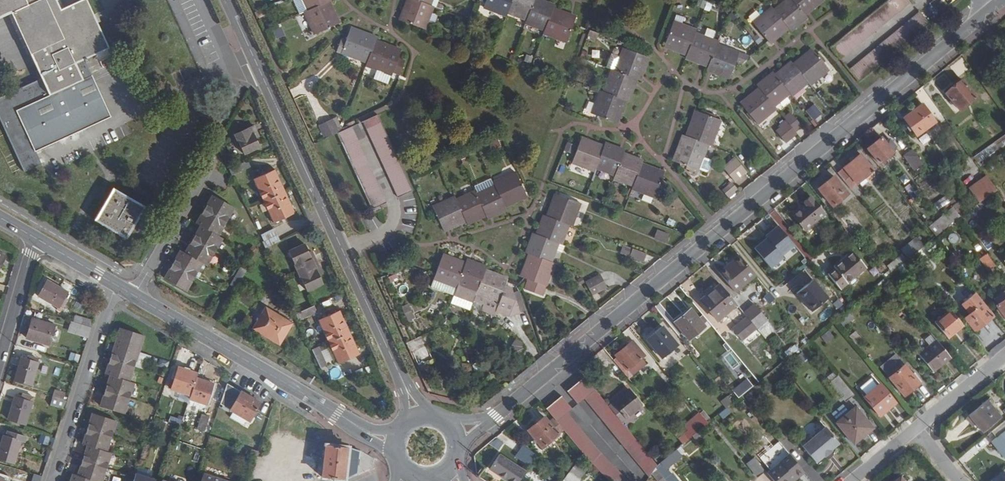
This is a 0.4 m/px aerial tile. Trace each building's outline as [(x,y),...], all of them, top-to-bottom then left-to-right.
[(25,174),(44,165),(38,151),(111,117),(86,61),(109,49),(87,0),(82,0),(61,10),(57,0),(0,0),(0,20),(13,14),(42,81),(0,100),(0,119),(25,174)] [(308,11),(328,1),(331,0),(302,0),(308,11)] [(413,0),(407,0),(399,20),(423,30),(433,8),(429,6),(413,0)] [(512,0),(486,0),(483,8),(506,17),(507,14),(512,0)] [(507,14),(526,21),(533,3),(534,0),(512,0),(507,14)] [(791,0),(788,0),(774,11),(788,29),(791,31),(800,23),(798,20),(804,16),(802,13),(791,0)] [(802,13),(807,9),(809,11),(823,0),(822,0),(791,0),(802,13)] [(840,61),(910,4),(907,0),(889,0),(829,49),(840,61)] [(328,1),(308,11),(305,12),(314,34),(338,24),(328,1)] [(533,3),(526,21),(525,25),(545,31),(552,11),(553,7),(541,3),(540,5),(533,3)] [(788,29),(774,11),(772,8),(753,24),(768,41),(773,37),(775,39),(788,29)] [(552,11),(545,31),(543,35),(565,43),(575,19),(552,11)] [(918,13),(848,71),(858,82),(928,25),(918,13)] [(685,56),(693,35),(695,32),(673,24),(664,48),(685,56)] [(280,26),(272,30),(277,39),(285,36),(280,26)] [(366,63),(374,41),(375,38),(350,29),(341,53),(366,63)] [(586,38),(596,41),(599,35),(589,32),(586,38)] [(693,35),(685,56),(684,60),(702,66),(703,63),(708,64),(715,47),(716,43),(693,35)] [(393,51),(394,49),(374,41),(366,63),(365,66),(391,75),(392,72),(399,75),(404,61),(397,58),(399,53),(393,51)] [(715,47),(708,64),(708,67),(713,70),(713,73),(728,78),(734,64),(738,66),(749,58),(715,47)] [(615,72),(636,80),(638,81),(647,59),(623,50),(615,72)] [(792,66),(806,83),(809,86),(827,70),(813,53),(808,58),(805,54),(792,66)] [(806,83),(792,66),(790,63),(774,76),(788,93),(791,96),(806,83)] [(636,80),(615,72),(611,71),(603,93),(624,101),(627,102),(636,80)] [(788,93),(774,76),(770,80),(768,77),(756,86),(759,89),(773,106),(788,93)] [(978,99),(964,81),(947,95),(962,113),(978,99)] [(773,106),(759,89),(745,100),(748,103),(742,108),(756,125),(775,109),(773,106)] [(624,101),(603,93),(600,92),(591,115),(615,124),(624,101)] [(806,110),(813,120),(822,114),(815,104),(806,110)] [(937,123),(924,105),(906,119),(908,122),(905,125),(912,133),(914,131),(919,138),(937,123)] [(686,137),(706,145),(710,146),(719,121),(715,119),(703,115),(695,112),(686,137)] [(377,115),(363,121),(397,197),(400,196),(411,191),(377,115)] [(794,132),(799,127),(789,115),(783,120),(794,132)] [(318,125),(324,137),(342,129),(337,117),(318,125)] [(259,146),(255,136),(253,133),(256,131),(253,124),(234,133),(243,153),(259,146)] [(385,203),(351,127),(337,133),(373,213),(382,208),(380,205),(385,203)] [(706,145),(686,137),(682,136),(673,161),(697,170),(706,145)] [(996,144),(1001,150),(1004,147),(1004,137),(996,144)] [(595,168),(603,148),(581,139),(572,163),(594,172),(595,168)] [(889,144),(884,139),(869,150),(882,166),(897,153),(896,152),(889,144)] [(889,144),(896,152),(899,149),(893,141),(889,144)] [(603,148),(595,168),(615,175),(622,155),(624,152),(604,144),(603,148)] [(981,166),(1001,150),(996,144),(976,159),(981,166)] [(926,167),(916,153),(908,158),(919,173),(926,167)] [(622,155),(615,175),(613,179),(632,186),(640,165),(641,162),(622,155)] [(862,156),(841,173),(855,190),(876,173),(862,156)] [(702,158),(697,170),(704,173),(706,172),(710,163),(709,161),(702,158)] [(735,184),(746,175),(735,161),(723,171),(735,184)] [(640,165),(632,186),(631,189),(653,197),(662,173),(640,165)] [(265,202),(286,192),(275,169),(254,180),(265,202)] [(495,187),(504,207),(525,198),(515,173),(493,183),(495,187)] [(836,208),(852,195),(837,177),(821,189),(836,208)] [(981,205),(999,192),(989,178),(971,191),(981,205)] [(725,185),(725,193),(736,193),(736,185),(725,185)] [(504,207),(495,187),(475,195),(485,216),(486,219),(505,210),(504,207)] [(129,241),(147,208),(113,189),(96,222),(129,241)] [(295,212),(286,192),(265,202),(273,222),(295,212)] [(455,200),(465,222),(466,224),(485,216),(475,195),(474,192),(455,200)] [(546,217),(568,225),(570,226),(579,204),(554,195),(546,217)] [(938,209),(950,202),(946,196),(934,203),(938,209)] [(465,222),(455,200),(454,198),(433,207),(443,231),(465,222)] [(831,221),(812,198),(805,204),(811,210),(798,221),(812,237),(831,221)] [(208,212),(231,224),(238,213),(216,199),(208,212)] [(950,215),(958,225),(964,219),(963,218),(958,213),(956,209),(950,215)] [(958,213),(963,218),(967,215),(963,209),(958,213)] [(223,239),(231,224),(208,212),(200,225),(206,229),(223,239)] [(931,230),(939,240),(958,225),(950,215),(931,230)] [(536,235),(557,243),(560,245),(568,225),(546,217),(543,216),(536,235)] [(795,245),(778,224),(765,235),(782,256),(795,245)] [(931,230),(926,225),(918,232),(929,247),(936,242),(939,240),(931,230)] [(221,256),(229,242),(223,239),(206,229),(198,242),(221,256)] [(265,249),(293,235),(290,230),(262,242),(265,249)] [(663,243),(667,235),(655,231),(652,238),(663,243)] [(529,254),(550,262),(557,243),(536,235),(533,234),(525,253),(529,254)] [(784,258),(766,237),(753,248),(771,269),(784,258)] [(207,266),(212,269),(221,256),(198,242),(190,256),(207,266)] [(141,263),(149,247),(142,244),(134,259),(136,261),(141,263)] [(297,272),(317,262),(314,255),(311,257),(309,252),(305,244),(289,251),(297,272)] [(620,254),(644,261),(647,253),(623,245),(620,254)] [(905,252),(912,261),(921,254),(913,245),(905,252)] [(184,253),(176,266),(198,280),(207,266),(190,256),(184,253)] [(898,268),(907,259),(901,253),(892,262),(898,268)] [(550,262),(529,254),(520,277),(544,286),(553,263),(550,262)] [(869,269),(857,254),(837,270),(849,285),(869,269)] [(994,271),(998,268),(989,254),(983,259),(994,271)] [(457,285),(465,264),(442,256),(433,280),(456,289),(457,285)] [(758,276),(742,256),(730,265),(732,269),(723,277),(737,293),(758,276)] [(994,271),(983,259),(979,262),(989,275),(994,271)] [(476,292),(484,271),(485,268),(466,261),(465,264),(457,285),(476,292)] [(320,269),(317,262),(297,272),(306,291),(323,283),(319,276),(317,271),(320,269)] [(732,269),(730,265),(721,273),(723,277),(732,269)] [(198,280),(176,266),(168,279),(190,293),(198,280)] [(251,274),(245,270),(234,287),(241,291),(251,274)] [(484,271),(476,292),(474,296),(496,304),(506,279),(484,271)] [(592,296),(608,289),(601,273),(585,281),(592,296)] [(828,298),(813,279),(796,293),(811,312),(828,298)] [(60,308),(68,292),(48,281),(39,296),(60,308)] [(740,305),(723,286),(703,303),(720,322),(740,305)] [(998,323),(999,322),(980,300),(968,309),(976,319),(970,324),(972,326),(989,313),(998,323)] [(280,346),(293,324),(267,307),(253,329),(280,346)] [(317,313),(314,307),(295,315),(298,322),(317,313)] [(762,310),(751,319),(760,331),(772,321),(762,310)] [(329,343),(350,333),(340,311),(319,321),(329,343)] [(951,340),(967,327),(954,311),(939,324),(951,340)] [(707,328),(695,313),(679,326),(692,341),(707,328)] [(849,313),(838,320),(843,327),(854,320),(849,313)] [(972,326),(980,337),(998,323),(989,313),(972,326)] [(92,328),(94,322),(73,316),(71,322),(72,322),(92,328)] [(51,345),(56,325),(33,319),(27,338),(51,345)] [(760,331),(751,319),(735,332),(745,343),(760,331)] [(90,334),(92,328),(72,322),(70,329),(90,334)] [(117,344),(141,352),(146,336),(122,328),(117,344)] [(665,360),(680,347),(664,328),(649,341),(665,360)] [(821,336),(826,343),(834,337),(829,330),(821,336)] [(856,330),(849,335),(855,344),(862,339),(856,330)] [(423,352),(437,346),(430,331),(417,337),(423,352)] [(359,353),(350,333),(329,343),(338,363),(359,353)] [(754,350),(765,340),(760,335),(749,345),(754,350)] [(648,358),(636,343),(619,357),(632,372),(648,358)] [(135,367),(141,352),(117,344),(112,360),(135,367)] [(940,378),(958,363),(944,347),(927,361),(940,378)] [(312,351),(320,368),(327,365),(319,348),(312,351)] [(69,359),(78,361),(80,355),(71,352),(69,359)] [(39,363),(39,359),(30,356),(29,359),(22,358),(16,380),(33,385),(40,363),(39,363)] [(619,357),(615,360),(631,378),(651,361),(648,358),(632,372),(619,357)] [(135,367),(112,360),(107,374),(112,375),(131,381),(135,367)] [(909,396),(924,384),(917,375),(909,364),(893,377),(909,396)] [(196,378),(198,374),(178,367),(172,388),(191,395),(196,378)] [(809,382),(817,376),(810,368),(803,375),(809,382)] [(917,375),(924,384),(926,382),(919,373),(917,375)] [(107,391),(130,398),(135,382),(131,381),(112,375),(107,391)] [(849,402),(857,396),(841,377),(833,383),(849,402)] [(213,384),(196,378),(191,395),(189,399),(206,404),(213,384)] [(613,408),(588,378),(571,392),(581,405),(588,400),(629,450),(638,437),(625,422),(613,408)] [(260,402),(227,384),(220,403),(249,421),(260,402)] [(899,404),(884,384),(868,398),(883,417),(899,404)] [(55,388),(52,396),(64,400),(67,391),(55,388)] [(634,390),(613,408),(625,422),(646,404),(634,390)] [(125,414),(130,398),(107,391),(101,406),(125,414)] [(10,419),(26,424),(35,397),(24,394),(22,399),(16,398),(10,419)] [(50,405),(65,409),(68,401),(64,400),(52,396),(50,405)] [(721,400),(726,408),(733,404),(728,396),(721,400)] [(564,397),(549,408),(586,453),(589,457),(599,448),(571,413),(575,410),(564,397)] [(990,400),(972,415),(979,424),(985,432),(1003,417),(990,400)] [(865,433),(868,437),(876,430),(858,408),(839,423),(854,442),(865,433)] [(204,432),(210,417),(202,414),(197,430),(204,432)] [(88,430),(112,438),(117,423),(93,415),(88,430)] [(689,428),(696,436),(701,432),(711,424),(704,415),(689,428)] [(979,424),(972,415),(969,418),(975,427),(979,424)] [(562,435),(548,416),(531,430),(546,449),(562,435)] [(995,431),(1000,438),(1003,436),(1004,434),(1004,423),(995,431)] [(843,443),(829,426),(806,445),(819,462),(828,456),(836,450),(835,449),(843,443)] [(107,453),(112,438),(88,430),(83,445),(88,446),(107,453)] [(857,445),(868,437),(865,433),(854,442),(857,445)] [(22,441),(5,436),(0,453),(0,459),(16,463),(22,441)] [(638,437),(629,450),(652,477),(655,474),(659,468),(661,465),(638,437)] [(344,479),(358,473),(360,451),(349,447),(326,444),(322,476),(344,479)] [(538,454),(525,445),(520,453),(534,462),(538,454)] [(107,469),(112,454),(107,453),(88,446),(83,461),(107,469)] [(589,457),(609,480),(617,468),(599,448),(589,457)] [(679,450),(661,465),(659,468),(665,474),(668,472),(685,457),(679,450)] [(534,462),(520,453),(518,457),(531,466),(534,462)] [(515,480),(521,480),(528,470),(502,454),(493,468),(515,480)] [(784,463),(785,463),(772,474),(778,480),(796,480),(799,478),(800,479),(808,473),(793,455),(784,463)] [(769,471),(758,457),(750,464),(762,477),(769,471)] [(107,469),(83,461),(78,477),(90,480),(103,480),(107,469)] [(577,465),(570,473),(581,480),(588,472),(577,465)] [(610,480),(629,480),(617,468),(609,480),(610,480)] [(665,474),(659,468),(655,474),(661,480),(670,480),(665,474)] [(665,474),(670,480),(673,480),(675,479),(668,472),(665,474)] [(688,480),(695,480),(698,477),(690,472),(685,479),(688,480)] [(994,480),(1004,480),(1004,472),(994,480)]
